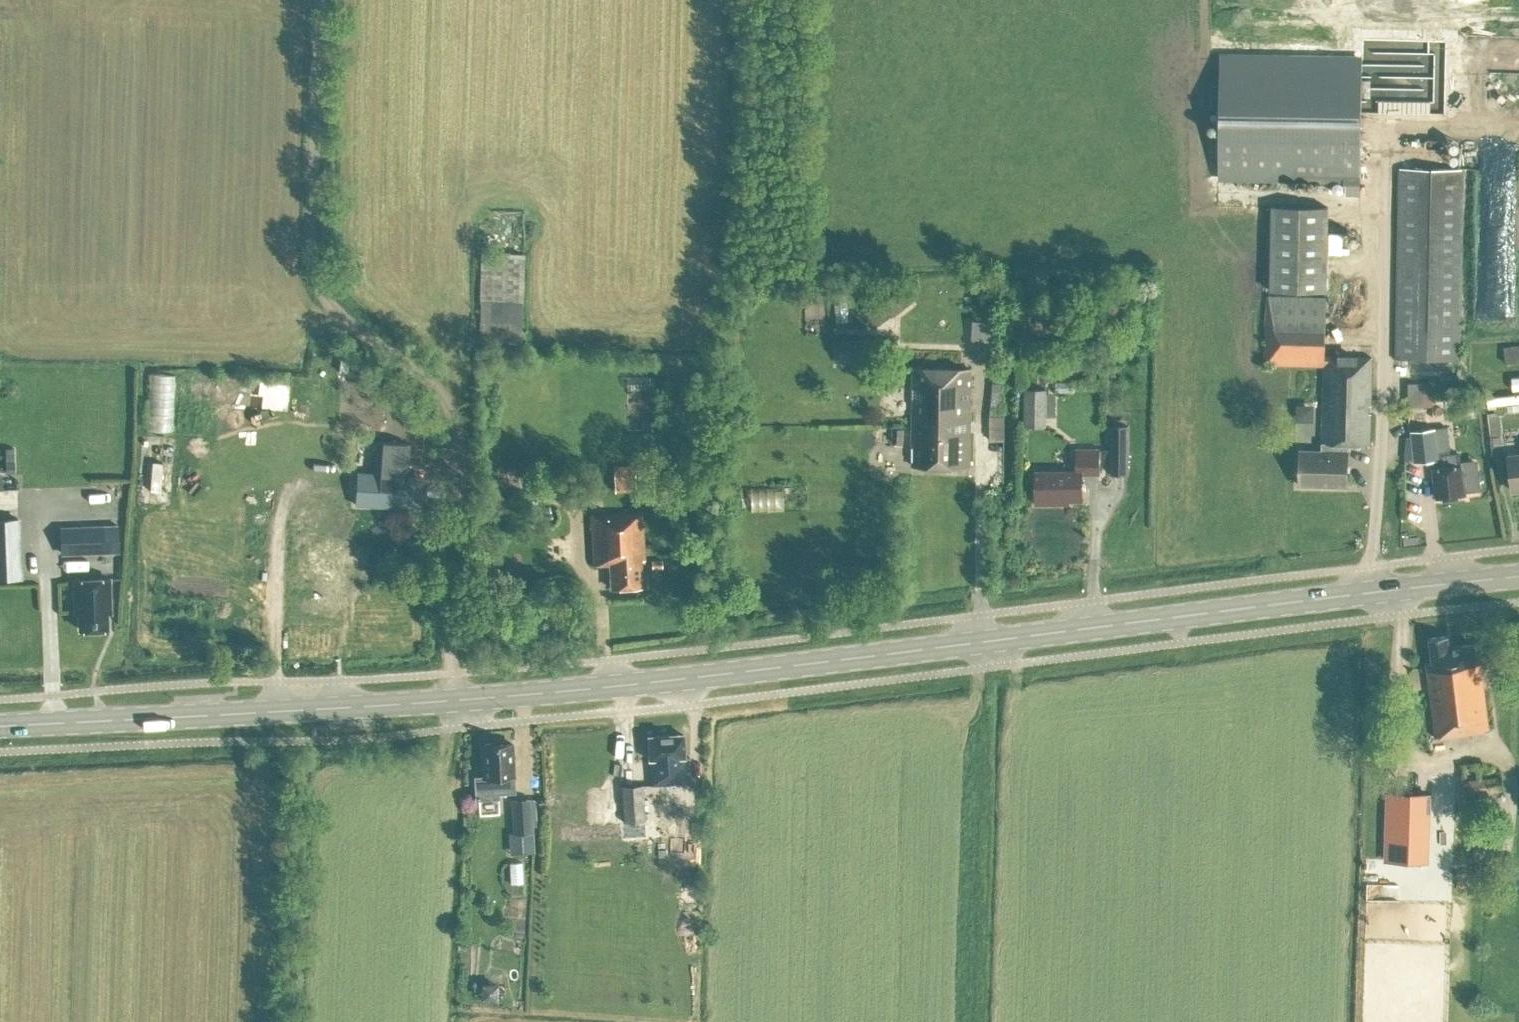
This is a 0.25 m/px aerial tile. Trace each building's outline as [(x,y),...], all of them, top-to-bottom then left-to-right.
[(1221,57),(1221,88),(1219,176),(1359,178),(1361,59),(1221,57)] [(1401,168),(1400,202),(1397,358),(1458,359),(1462,169),(1401,168)] [(1272,206),(1272,226),(1271,289),(1327,290),(1328,207),(1272,206)] [(479,324),(521,326),(523,253),(481,252),(479,324)] [(861,306),(878,327),(913,299),(896,278),(861,306)] [(1301,448),(1300,483),(1347,485),(1348,445),(1370,445),(1373,356),(1326,354),(1327,296),(1267,295),(1265,364),(1324,365),(1322,449),(1301,448)] [(1000,337),(1001,316),(975,315),(975,336),(1000,337)] [(867,340),(853,339),(852,361),(866,362),(867,340)] [(1506,364),(1518,362),(1518,344),(1504,346),(1506,364)] [(933,412),(972,413),(973,368),(914,367),(913,424),(932,425),(933,412)] [(630,374),(630,384),(655,385),(656,375),(630,374)] [(1408,382),(1408,406),(1414,406),(1428,406),(1433,406),(1432,382),(1408,382)] [(249,388),(248,402),(262,403),(263,389),(249,388)] [(1024,426),(1047,426),(1047,415),(1056,415),(1056,391),(1047,391),(1047,389),(1024,389),(1024,426)] [(1476,408),(1486,407),(1484,394),(1474,395),(1476,408)] [(1300,418),(1317,417),(1316,400),(1299,400),(1300,418)] [(1416,429),(1431,428),(1428,406),(1414,406),(1416,429)] [(993,435),(1008,435),(1009,412),(994,411),(993,435)] [(970,465),(972,413),(933,412),(932,425),(913,424),(913,464),(970,465)] [(1111,473),(1130,473),(1130,424),(1127,424),(1127,419),(1114,419),(1113,424),(1111,424),(1111,473)] [(1448,426),(1435,427),(1438,454),(1450,453),(1448,426)] [(892,427),(892,443),(904,443),(904,427),(892,427)] [(1434,460),(1438,460),(1438,454),(1435,427),(1431,428),(1416,429),(1410,430),(1414,462),(1434,460)] [(357,472),(355,503),(421,507),(423,476),(405,475),(407,442),(375,440),(373,473),(357,472)] [(1100,474),(1100,448),(1076,448),(1076,470),(1036,471),(1036,503),(1070,502),(1070,501),(1083,501),(1083,474),(1100,474)] [(1460,464),(1459,452),(1450,453),(1438,454),(1438,460),(1434,460),(1438,497),(1465,494),(1465,489),(1481,488),(1478,458),(1461,460),(1462,464),(1460,464)] [(1509,455),(1513,489),(1518,488),(1518,454),(1509,455)] [(614,492),(636,491),(634,464),(613,465),(614,492)] [(0,486),(0,514),(21,513),(20,485),(0,486)] [(641,559),(645,559),(642,511),(591,513),(594,564),(609,563),(610,587),(642,585),(641,559)] [(0,518),(0,578),(23,577),(21,517),(0,518)] [(105,553),(104,524),(59,526),(60,554),(105,553)] [(651,559),(651,568),(662,567),(661,558),(651,559)] [(108,578),(75,579),(76,613),(79,613),(79,628),(107,628),(106,612),(109,612),(108,578)] [(1450,647),(1448,634),(1430,636),(1433,661),(1427,662),(1436,735),(1489,729),(1481,670),(1477,671),(1474,644),(1450,647)] [(650,784),(686,782),(683,733),(647,736),(650,784)] [(498,798),(498,792),(514,791),(513,775),(514,775),(512,742),(482,744),(484,776),(473,776),(475,799),(498,798)] [(1441,783),(1444,802),(1465,800),(1464,794),(1504,790),(1502,775),(1441,783)] [(621,786),(622,822),(644,821),(643,785),(621,786)] [(1387,792),(1386,857),(1428,858),(1429,793),(1387,792)] [(511,831),(508,831),(509,854),(528,853),(527,832),(533,832),(533,825),(536,825),(535,804),(531,804),(531,798),(510,799),(511,831)] [(652,821),(683,819),(682,805),(652,807),(652,821)] [(669,853),(685,854),(686,838),(670,837),(669,853)]
